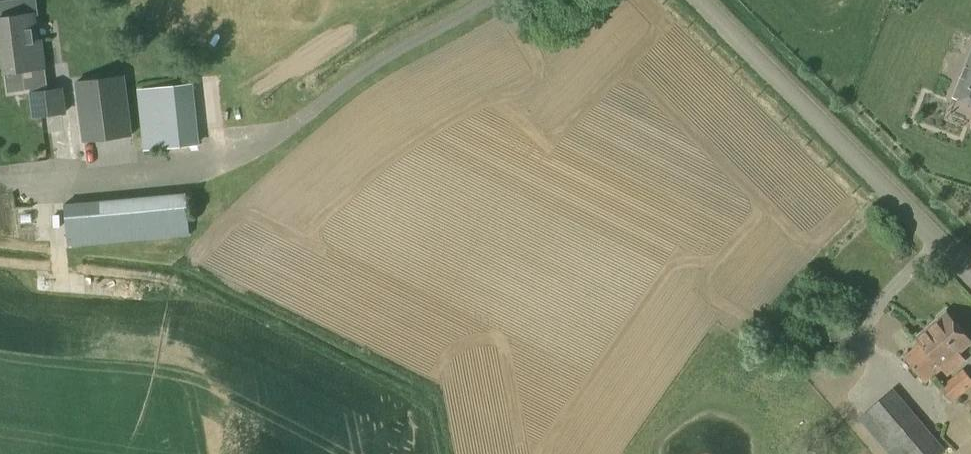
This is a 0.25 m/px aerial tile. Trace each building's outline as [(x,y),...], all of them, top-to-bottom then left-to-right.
[(44,91),(41,69),(42,69),(39,41),(32,42),(28,14),(0,18),(0,47),(3,74),(28,70),(31,92),(29,92),(32,118),(66,112),(62,89),(44,91)] [(953,97),(970,104),(970,50),(953,97)] [(85,141),(132,135),(125,75),(77,81),(85,141)] [(146,150),(197,144),(191,84),(139,90),(146,150)] [(66,245),(188,235),(185,194),(63,205),(66,245)] [(920,346),(905,358),(924,381),(939,369),(940,369),(970,344),(945,312),(914,338),(920,346)] [(839,346),(839,331),(829,331),(829,346),(839,346)] [(970,386),(970,378),(963,368),(940,387),(952,402),(970,386)] [(946,450),(893,388),(868,409),(905,453),(942,453),(946,450)]
